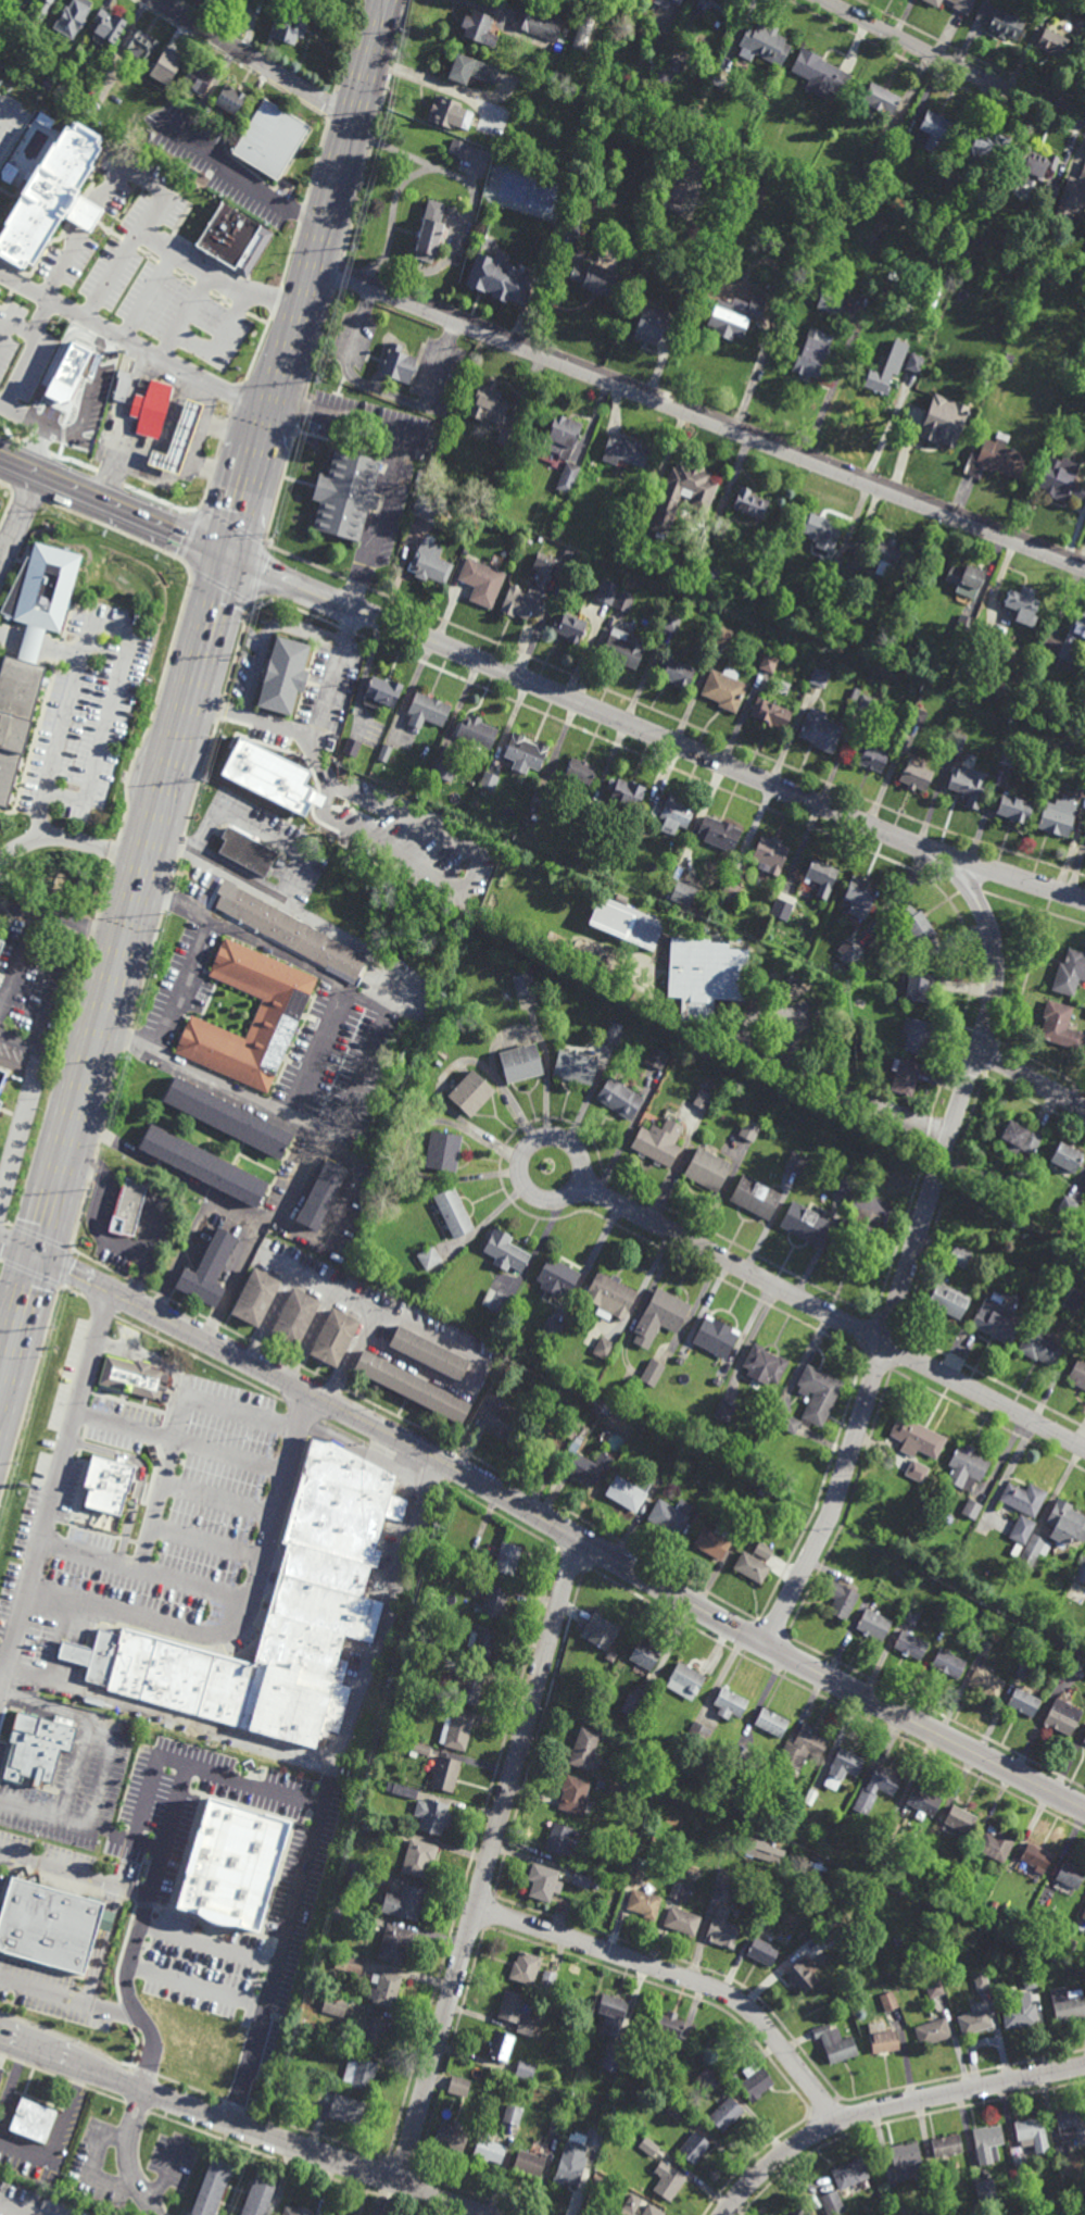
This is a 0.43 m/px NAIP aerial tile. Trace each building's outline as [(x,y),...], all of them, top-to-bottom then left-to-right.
[(38,7),(42,0),(54,0),(47,12),(38,7)] [(70,5),(72,0),(91,0),(94,2),(91,8),(92,8),(86,18),(88,20),(81,30),(80,29),(74,40),(53,28),(67,4),(70,5)] [(538,4),(540,0),(560,0),(555,12),(538,4)] [(671,3),(680,6),(682,0),(654,0),(653,3),(668,9),(671,3)] [(694,13),(701,0),(722,0),(733,5),(727,17),(711,10),(706,20),(694,13)] [(938,8),(942,0),(923,0),(922,1),(938,8)] [(954,4),(945,0),(975,0),(968,15),(952,8),(954,4)] [(1051,17),(1043,13),(1048,0),(1057,4),(1051,17)] [(996,10),(997,8),(1026,22),(1018,41),(1006,36),(1004,39),(998,37),(999,35),(987,28),(988,26),(974,20),(983,1),(992,4),(991,7),(996,10)] [(303,22),(308,23),(303,39),(298,37),(294,46),(272,38),(278,17),(280,18),(285,4),(306,12),(303,22)] [(26,26),(17,22),(25,8),(35,12),(26,26)] [(119,20),(119,18),(126,22),(112,45),(104,40),(103,42),(90,35),(93,29),(89,27),(100,8),(119,20)] [(563,22),(555,42),(513,27),(518,10),(522,12),(523,8),(563,22)] [(487,33),(497,37),(493,49),(462,36),(465,28),(459,27),(465,15),(469,16),(472,9),(493,16),(487,33)] [(585,50),(594,21),(581,17),(572,47),(585,50)] [(768,29),(770,25),(779,29),(777,34),(787,39),(786,43),(792,47),(782,67),(756,54),(753,61),(740,54),(743,48),(740,46),(750,25),(757,28),(759,24),(768,29)] [(147,62),(140,59),(139,60),(127,52),(126,55),(119,51),(123,47),(122,46),(133,26),(159,41),(147,62)] [(1061,59),(1037,48),(1046,28),(1070,39),(1061,59)] [(648,51),(658,58),(667,43),(656,37),(648,51)] [(150,78),(170,86),(182,55),(162,47),(150,78)] [(841,97),(830,91),(827,98),(807,88),(811,80),(792,71),(804,48),(823,58),(821,61),(851,76),(841,97)] [(493,86),(469,76),(466,86),(447,78),(458,53),(500,70),(493,86)] [(202,98),(190,90),(182,92),(177,89),(193,64),(214,76),(207,85),(210,86),(202,98)] [(667,90),(652,83),(659,66),(674,73),(667,90)] [(724,90),(710,83),(718,68),(732,75),(724,90)] [(891,117),(883,114),(882,115),(866,108),(868,105),(860,102),(869,83),(900,98),(891,117)] [(230,88),(230,87),(234,89),(232,90),(245,98),(242,103),(243,104),(241,109),(240,108),(235,116),(214,103),(225,85),(230,88)] [(440,97),(441,95),(463,104),(462,108),(475,114),(471,121),(474,122),(468,133),(454,126),(452,132),(430,123),(431,121),(425,118),(436,95),(440,97)] [(96,116),(84,110),(91,97),(103,102),(96,116)] [(277,183),(230,154),(264,99),(311,127),(277,183)] [(31,278),(0,262),(0,203),(51,105),(108,135),(31,278)] [(936,157),(922,150),(922,148),(911,142),(926,111),(952,123),(936,157)] [(998,165),(980,158),(976,163),(966,159),(979,128),(1009,141),(998,165)] [(462,159),(449,154),(454,139),(467,143),(462,159)] [(882,171),(865,163),(872,146),(890,153),(882,171)] [(903,166),(892,161),(899,146),(910,151),(903,166)] [(1043,180),(1023,173),(1026,163),(1018,160),(1022,146),(1033,149),(1032,152),(1050,160),(1043,180)] [(1056,173),(1048,170),(1052,155),(1060,159),(1056,173)] [(1080,182),(1084,162),(1084,207),(1081,216),(1073,214),(1070,226),(1055,222),(1069,178),(1080,182)] [(662,209),(683,212),(687,187),(666,183),(662,209)] [(1054,204),(1040,200),(1047,183),(1060,187),(1054,204)] [(261,210),(237,253),(197,231),(220,188),(261,210)] [(446,241),(442,240),(438,259),(434,259),(433,264),(416,260),(425,222),(424,222),(428,201),(445,205),(441,225),(445,226),(444,230),(449,231),(446,241)] [(579,238),(563,234),(568,215),(583,221),(579,238)] [(519,270),(518,274),(534,279),(523,306),(508,301),(506,305),(492,300),(494,295),(485,292),(485,295),(467,288),(479,255),(519,270)] [(618,275),(609,300),(598,297),(598,299),(593,297),(594,293),(582,289),(583,286),(569,280),(573,268),(586,273),(590,264),(618,275)] [(836,317),(817,309),(823,291),(844,300),(836,317)] [(761,322),(749,316),(748,321),(750,322),(743,341),(735,338),(733,343),(716,336),(717,331),(707,327),(716,308),(729,313),(732,304),(748,311),(754,296),(769,302),(761,322)] [(677,338),(664,334),(660,343),(654,341),(652,347),(640,342),(642,337),(634,334),(643,309),(668,317),(668,320),(681,325),(677,338)] [(822,371),(819,370),(816,379),(806,376),(806,378),(794,374),(803,348),(806,349),(809,339),(831,347),(822,371)] [(416,377),(413,376),(409,386),(400,383),(400,384),(380,377),(390,345),(404,349),(402,355),(418,360),(416,367),(419,368),(416,377)] [(72,412),(47,399),(56,379),(60,380),(75,351),(97,362),(72,412)] [(920,373),(906,368),(911,353),(925,359),(920,373)] [(1009,373),(1000,368),(1006,353),(1015,358),(1009,373)] [(888,395),(862,384),(869,367),(892,377),(887,387),(891,388),(888,395)] [(124,404),(112,401),(118,380),(115,379),(117,370),(133,374),(124,404)] [(159,438),(135,431),(135,434),(128,431),(131,420),(128,418),(137,388),(147,391),(150,380),(173,387),(159,438)] [(509,401),(501,424),(489,420),(489,418),(483,416),(481,420),(467,414),(472,400),(474,401),(481,384),(501,391),(499,397),(509,401)] [(150,450),(165,455),(185,398),(202,404),(177,476),(144,465),(150,450)] [(569,456),(542,446),(556,411),(567,415),(567,416),(583,423),(569,456)] [(959,453),(952,450),(949,456),(926,448),(930,440),(920,437),(925,424),(936,428),(937,425),(947,428),(950,420),(956,422),(960,411),(974,416),(959,453)] [(512,449),(496,442),(503,427),(517,433),(512,449)] [(624,440),(626,439),(651,449),(644,466),(620,458),(617,464),(602,458),(610,434),(619,437),(619,438),(624,440)] [(995,441),(997,437),(1006,440),(1004,445),(1029,454),(1019,478),(975,461),(985,437),(995,441)] [(371,493),(379,496),(376,509),(368,506),(359,539),(313,527),(320,501),(312,499),(319,472),(328,474),(335,445),(381,455),(371,493)] [(1073,479),(1084,484),(1084,495),(1083,501),(1067,495),(1064,501),(1048,495),(1049,492),(1044,490),(1044,487),(1039,485),(1050,454),(1061,459),(1063,455),(1081,462),(1073,479)] [(693,465),(693,464),(697,465),(698,464),(705,467),(705,470),(714,473),(710,480),(719,484),(708,513),(687,505),(692,492),(683,489),(677,506),(679,508),(668,535),(651,528),(661,501),(658,499),(660,491),(664,492),(668,483),(666,481),(676,459),(693,465)] [(569,493),(556,488),(566,463),(580,468),(569,493)] [(764,518),(734,508),(743,484),(754,488),(752,493),(770,501),(764,518)] [(636,508),(629,504),(633,492),(641,496),(636,508)] [(833,521),(832,525),(841,528),(832,553),(815,547),(817,541),(808,539),(810,534),(799,530),(806,514),(808,515),(809,512),(833,521)] [(896,565),(879,559),(878,562),(870,559),(879,537),(903,547),(896,565)] [(10,808),(0,805),(0,670),(4,655),(9,653),(18,656),(23,641),(27,625),(13,621),(14,617),(1,612),(28,554),(30,555),(35,538),(85,553),(61,634),(47,629),(41,647),(37,662),(50,665),(34,718),(36,718),(26,754),(23,753),(10,808)] [(432,545),(433,543),(443,548),(440,558),(454,563),(445,584),(428,577),(427,581),(414,576),(415,573),(407,570),(416,549),(419,550),(422,541),(432,545)] [(540,600),(544,601),(537,618),(529,615),(527,621),(515,615),(514,616),(500,611),(510,585),(521,589),(520,591),(528,595),(531,586),(535,587),(539,579),(534,577),(537,570),(532,567),(539,551),(555,559),(550,574),(551,574),(540,600)] [(491,610),(468,600),(474,588),(457,580),(467,558),(506,574),(491,610)] [(836,581),(825,577),(833,559),(844,563),(836,581)] [(565,581),(552,576),(558,560),(571,565),(565,581)] [(964,568),(967,563),(985,571),(974,599),(955,591),(957,585),(945,580),(951,563),(964,568)] [(851,590),(838,585),(847,564),(860,570),(851,590)] [(613,605),(595,599),(603,579),(620,586),(613,605)] [(1034,598),(1040,601),(1035,615),(1038,616),(1034,627),(1014,620),(1019,611),(1004,605),(1011,588),(1020,592),(1023,584),(1037,589),(1034,598)] [(629,613),(614,606),(621,590),(635,597),(629,613)] [(586,622),(584,629),(586,630),(583,639),(580,638),(578,645),(575,642),(573,646),(570,643),(570,641),(563,638),(565,635),(557,633),(556,634),(552,633),(553,629),(552,629),(556,618),(562,621),(565,613),(586,622)] [(678,634),(661,627),(667,613),(683,620),(678,634)] [(1083,613),(1084,614),(1084,645),(1082,645),(1084,640),(1072,636),(1076,625),(1074,624),(1078,614),(1082,616),(1083,613)] [(968,638),(954,634),(960,614),(974,618),(968,638)] [(636,671),(622,664),(621,667),(611,663),(613,661),(602,656),(614,626),(648,641),(636,671)] [(303,692),(298,691),(291,716),(256,706),(276,635),(311,645),(304,669),(310,671),(303,692)] [(1072,672),(1058,666),(1060,658),(1058,658),(1056,663),(1038,656),(1046,637),(1081,649),(1072,672)] [(773,674),(760,667),(767,653),(780,660),(773,674)] [(687,692),(674,687),(676,684),(663,677),(670,659),(697,671),(687,692)] [(737,679),(749,685),(736,713),(719,705),(720,703),(701,694),(711,669),(723,674),(727,666),(741,673),(737,679)] [(824,688),(809,683),(815,667),(830,673),(824,688)] [(390,683),(392,679),(404,685),(394,709),(381,703),(378,710),(364,703),(366,697),(365,696),(374,676),(390,683)] [(857,701),(849,698),(855,688),(861,690),(857,701)] [(442,727),(425,719),(420,729),(408,725),(413,714),(408,713),(417,691),(452,705),(442,727)] [(871,714),(857,709),(862,694),(876,700),(871,714)] [(786,730),(774,725),(773,728),(766,725),(767,722),(752,715),(759,697),(795,712),(786,730)] [(823,719),(843,727),(833,754),(815,748),(816,743),(799,737),(809,712),(811,713),(813,708),(825,712),(823,719)] [(922,728),(908,722),(913,708),(928,713),(922,728)] [(483,719),(482,723),(499,729),(490,751),(469,742),(467,748),(464,746),(466,741),(455,736),(464,715),(469,717),(470,714),(483,719)] [(525,740),(537,746),(539,742),(548,747),(539,772),(530,767),(527,775),(512,769),(515,762),(504,756),(514,731),(526,737),(525,740)] [(962,750),(948,744),(952,731),(967,737),(962,750)] [(257,744),(258,738),(283,744),(281,751),(304,758),(293,798),(223,778),(234,738),(257,744)] [(356,758),(342,752),(348,738),(362,743),(356,758)] [(387,763),(378,760),(383,744),(392,748),(387,763)] [(880,774),(857,764),(866,744),(888,754),(880,774)] [(1012,768),(997,764),(1001,749),(1017,753),(1012,768)] [(452,783),(427,773),(433,758),(458,767),(452,783)] [(581,761),(582,760),(590,763),(590,764),(598,767),(591,786),(566,776),(572,758),(581,761)] [(925,792),(898,781),(906,761),(933,773),(925,791),(925,792)] [(961,768),(961,766),(988,775),(977,810),(964,806),(968,796),(947,789),(954,766),(961,768)] [(494,791),(480,786),(485,772),(500,777),(494,791)] [(348,788),(341,786),(344,776),(351,778),(348,788)] [(630,784),(631,780),(648,788),(639,811),(611,799),(615,791),(607,788),(611,779),(618,783),(619,778),(630,784)] [(543,809),(531,804),(538,790),(550,794),(543,809)] [(693,812),(695,812),(689,829),(680,826),(676,837),(661,831),(666,821),(660,818),(661,816),(658,814),(655,822),(645,818),(651,803),(661,806),(660,808),(665,810),(671,793),(686,800),(685,804),(694,809),(693,812)] [(1027,827),(1009,821),(1009,818),(996,814),(1002,793),(1034,803),(1027,827)] [(1073,805),(1077,806),(1069,838),(1037,829),(1046,801),(1055,804),(1057,799),(1061,801),(1063,794),(1075,798),(1073,805)] [(594,829),(580,824),(586,810),(600,815),(594,829)] [(722,823),(723,821),(736,827),(736,828),(745,833),(734,854),(705,841),(707,836),(699,833),(707,816),(722,823)] [(231,829),(231,828),(278,853),(265,878),(218,853),(225,840),(220,838),(227,826),(231,829)] [(784,840),(782,846),(791,849),(780,878),(758,868),(760,864),(753,861),(762,837),(771,840),(772,836),(784,840)] [(825,902),(816,898),(821,885),(813,881),(811,886),(805,883),(813,861),(838,871),(825,902)] [(865,921),(847,914),(851,904),(842,900),(851,876),(879,888),(865,921)] [(737,902),(722,896),(729,880),(743,887),(737,902)] [(668,899),(688,908),(697,890),(677,881),(668,899)] [(354,985),(215,908),(229,883),(368,959),(354,985)] [(786,913),(774,906),(781,892),(793,898),(786,913)] [(654,953),(589,926),(601,896),(666,923),(654,953)] [(627,905),(615,901),(618,896),(629,900),(627,905)] [(920,911),(936,936),(918,949),(901,924),(907,921),(900,915),(908,905),(918,913),(920,911)] [(267,1094),(174,1053),(191,1015),(244,1039),(262,1000),(207,976),(224,938),(318,979),(267,1094)] [(748,1002),(716,1001),(715,1024),(682,1023),(683,999),(670,998),(672,938),(712,940),(711,943),(730,944),(730,950),(750,951),(748,1002)] [(850,944),(851,943),(863,953),(851,969),(840,960),(842,956),(836,952),(845,940),(850,944)] [(1069,950),(1084,955),(1084,958),(1084,982),(1080,980),(1074,998),(1051,991),(1060,964),(1063,965),(1069,950)] [(537,993),(532,972),(512,977),(517,998),(537,993)] [(939,993),(926,991),(926,996),(930,997),(929,1005),(905,1002),(909,973),(942,977),(939,993)] [(1068,1029),(1084,1035),(1084,1044),(1082,1052),(1039,1038),(1046,1019),(1043,1018),(1048,1001),(1073,1009),(1068,1029)] [(934,1027),(924,1059),(903,1052),(906,1040),(900,1039),(906,1021),(912,1023),(912,1021),(934,1027)] [(617,1049),(603,1041),(610,1026),(624,1033),(617,1049)] [(506,1086),(499,1055),(537,1046),(544,1076),(506,1086)] [(664,1072),(646,1063),(654,1047),(671,1055),(664,1072)] [(592,1088),(553,1077),(559,1052),(598,1062),(592,1088)] [(922,1066),(911,1100),(890,1093),(895,1075),(891,1074),(894,1061),(899,1062),(900,1060),(922,1066)] [(470,1119),(447,1098),(474,1071),(496,1093),(470,1119)] [(280,1163),(162,1102),(176,1076),(294,1137),(280,1163)] [(630,1123),(596,1100),(611,1078),(644,1101),(630,1123)] [(707,1112),(695,1105),(703,1090),(715,1097),(707,1112)] [(678,1143),(682,1146),(671,1167),(632,1147),(642,1128),(649,1132),(653,1127),(661,1131),(668,1121),(685,1129),(678,1143)] [(755,1144),(740,1137),(747,1121),(762,1127),(755,1144)] [(256,1206),(138,1148),(151,1122),(269,1181),(256,1206)] [(1026,1132),(1031,1126),(1045,1135),(1033,1155),(1020,1149),(1015,1156),(1007,1151),(1012,1143),(1001,1138),(1010,1123),(1026,1132)] [(456,1171),(426,1166),(432,1132),(462,1138),(456,1171)] [(1074,1171),(1050,1159),(1061,1139),(1084,1152),(1074,1171)] [(719,1193),(685,1175),(701,1146),(735,1164),(719,1193)] [(800,1176),(785,1167),(794,1150),(810,1159),(800,1176)] [(316,1230),(295,1219),(328,1156),(349,1167),(316,1230)] [(758,1180),(758,1179),(771,1186),(770,1187),(784,1194),(771,1221),(731,1199),(745,1174),(758,1180)] [(149,1186),(148,1186),(134,1235),(136,1236),(135,1238),(131,1237),(108,1230),(112,1214),(115,1215),(125,1177),(124,1177),(124,1175),(127,1176),(127,1177),(150,1184),(149,1186)] [(850,1202),(834,1194),(843,1176),(859,1184),(850,1202)] [(454,1240),(433,1196),(455,1186),(475,1230),(454,1240)] [(1071,1217),(1059,1211),(1067,1196),(1080,1202),(1071,1217)] [(809,1206),(822,1213),(821,1214),(833,1221),(820,1248),(781,1226),(795,1200),(808,1207),(809,1206)] [(879,1229),(888,1232),(875,1271),(850,1262),(828,1250),(845,1214),(855,1219),(860,1207),(884,1217),(879,1229)] [(215,1281),(225,1287),(215,1307),(174,1287),(185,1266),(194,1272),(218,1226),(239,1236),(215,1281)] [(521,1273),(510,1266),(507,1271),(494,1263),(496,1259),(482,1250),(496,1227),(514,1237),(509,1242),(531,1254),(521,1273)] [(427,1272),(417,1255),(433,1244),(443,1261),(427,1272)] [(964,1269),(947,1260),(956,1244),(972,1254),(964,1269)] [(568,1297),(563,1293),(559,1298),(541,1287),(543,1282),(537,1279),(550,1255),(581,1273),(568,1297)] [(257,1327),(230,1313),(254,1266),(282,1281),(257,1327)] [(613,1277),(614,1274),(622,1278),(620,1281),(640,1292),(624,1321),(614,1315),(610,1322),(596,1314),(601,1305),(584,1297),(598,1269),(613,1277)] [(959,1319),(944,1312),(942,1315),(932,1311),(934,1306),(926,1303),(938,1280),(971,1298),(959,1319)] [(678,1334),(661,1325),(648,1350),(634,1342),(639,1334),(634,1331),(658,1286),(693,1305),(678,1334)] [(297,1348),(269,1334),(292,1290),(294,1287),(321,1301),(297,1348)] [(505,1316),(489,1307),(497,1291),(514,1300),(505,1316)] [(1025,1317),(1010,1347),(970,1325),(976,1312),(977,1313),(986,1297),(1025,1317)] [(337,1368),(308,1353),(333,1306),(362,1322),(337,1368)] [(728,1360),(694,1341),(709,1313),(742,1331),(728,1360)] [(555,1342),(540,1335),(548,1317),(564,1325),(555,1342)] [(459,1382),(389,1344),(400,1324),(470,1362),(459,1382)] [(1056,1368),(1038,1360),(1038,1362),(1018,1352),(1029,1329),(1065,1348),(1056,1368)] [(608,1362),(593,1353),(602,1337),(617,1344),(608,1362)] [(781,1357),(782,1356),(791,1362),(779,1384),(773,1380),(769,1387),(748,1375),(750,1369),(744,1366),(757,1342),(767,1348),(766,1350),(781,1357)] [(462,1425),(354,1369),(365,1349),(472,1403),(462,1425)] [(136,1363),(137,1360),(151,1364),(150,1367),(163,1371),(162,1373),(169,1375),(167,1384),(160,1381),(160,1385),(167,1387),(166,1393),(162,1391),(160,1399),(155,1398),(154,1399),(130,1392),(130,1394),(99,1386),(108,1355),(136,1363)] [(655,1388),(641,1380),(652,1359),(666,1366),(655,1388)] [(1078,1359),(1084,1362),(1084,1390),(1074,1385),(1075,1382),(1069,1379),(1078,1359)] [(821,1427),(803,1418),(816,1393),(813,1392),(810,1398),(799,1392),(803,1386),(799,1385),(810,1364),(823,1371),(822,1372),(844,1382),(821,1427)] [(722,1386),(715,1382),(717,1377),(724,1380),(722,1386)] [(591,1405),(584,1402),(590,1392),(596,1397),(591,1405)] [(598,1416),(591,1412),(597,1400),(605,1403),(598,1416)] [(729,1424),(715,1416),(723,1400),(737,1407),(729,1424)] [(796,1435),(772,1422),(781,1403),(793,1410),(791,1415),(803,1421),(796,1435)] [(507,1443),(488,1432),(491,1428),(481,1423),(492,1404),(520,1419),(507,1443)] [(49,1430),(36,1427),(39,1414),(53,1418),(49,1430)] [(936,1460),(919,1451),(914,1459),(899,1450),(904,1442),(890,1436),(900,1415),(947,1439),(936,1460)] [(572,1440),(562,1435),(570,1418),(582,1424),(572,1440)] [(551,1463),(526,1448),(540,1424),(548,1429),(544,1435),(562,1446),(551,1463)] [(646,1432),(640,1429),(643,1424),(649,1427),(646,1432)] [(332,1440),(332,1439),(344,1446),(343,1448),(398,1475),(364,1597),(384,1603),(374,1643),(346,1636),(340,1660),(350,1663),(343,1686),(352,1689),(349,1700),(350,1701),(340,1735),(323,1729),(316,1751),(106,1691),(106,1689),(85,1682),(89,1668),(58,1660),(63,1641),(93,1650),(99,1629),(119,1635),(122,1627),(253,1665),(288,1544),(282,1542),(302,1474),(301,1474),(312,1435),(332,1440)] [(157,1448),(157,1447),(162,1448),(155,1469),(152,1468),(152,1467),(144,1465),(144,1467),(118,1460),(125,1437),(151,1444),(150,1446),(157,1448)] [(975,1449),(973,1454),(991,1462),(981,1482),(975,1480),(970,1491),(962,1488),(962,1489),(947,1481),(954,1468),(948,1466),(958,1446),(964,1449),(967,1444),(975,1449)] [(692,1455),(684,1451),(686,1447),(694,1451),(692,1455)] [(609,1471),(605,1467),(593,1487),(566,1472),(577,1452),(596,1464),(603,1452),(616,1460),(609,1471)] [(122,1516),(134,1466),(91,1455),(83,1488),(88,1489),(83,1507),(122,1516)] [(922,1485),(905,1475),(913,1460),(931,1469),(922,1485)] [(635,1486),(641,1476),(654,1485),(648,1493),(649,1494),(638,1514),(636,1513),(635,1515),(623,1507),(624,1506),(606,1496),(618,1475),(635,1486)] [(1026,1491),(1031,1484),(1048,1493),(1035,1518),(1000,1501),(1009,1482),(1026,1491)] [(767,1498),(760,1494),(765,1486),(770,1488),(767,1498)] [(678,1510),(683,1500),(696,1507),(690,1516),(692,1517),(680,1538),(648,1519),(660,1499),(678,1510)] [(1072,1510),(1084,1515),(1084,1543),(1073,1538),(1069,1547),(1049,1537),(1054,1527),(1046,1524),(1058,1499),(1073,1506),(1072,1510)] [(975,1521),(962,1514),(969,1500),(983,1506),(975,1521)] [(1024,1547),(1009,1538),(1021,1515),(1037,1523),(1024,1547)] [(737,1526),(734,1531),(739,1535),(722,1562),(695,1546),(706,1527),(717,1532),(722,1524),(726,1518),(737,1526)] [(1046,1557),(1039,1554),(1032,1570),(1019,1563),(1034,1534),(1052,1543),(1046,1557)] [(771,1561),(756,1553),(761,1542),(777,1551),(771,1561)] [(515,1578),(494,1572),(502,1543),(522,1549),(515,1578)] [(764,1586),(736,1569),(746,1552),(774,1567),(764,1586)] [(1017,1562),(1011,1559),(1014,1552),(1020,1555),(1017,1562)] [(1077,1572),(1084,1556),(1084,1584),(1076,1579),(1080,1572),(1077,1572)] [(999,1584),(993,1578),(995,1575),(1001,1579),(999,1584)] [(846,1623),(829,1614),(835,1600),(825,1595),(832,1581),(859,1595),(846,1623)] [(502,1622),(480,1616),(489,1585),(510,1591),(502,1622)] [(882,1642),(869,1636),(868,1637),(862,1634),(862,1632),(856,1629),(871,1601),(880,1606),(875,1613),(893,1623),(882,1642)] [(916,1627),(901,1619),(909,1605),(923,1613),(916,1627)] [(607,1652),(590,1641),(593,1635),(585,1630),(595,1614),(621,1629),(607,1652)] [(919,1662),(909,1656),(908,1659),(899,1654),(900,1652),(893,1649),(901,1631),(928,1645),(919,1662)] [(496,1638),(489,1666),(469,1661),(471,1650),(467,1648),(471,1634),(477,1635),(478,1632),(496,1638)] [(997,1643),(988,1639),(991,1634),(999,1638),(997,1643)] [(985,1657),(977,1654),(985,1640),(993,1644),(985,1657)] [(653,1674),(630,1661),(642,1641),(664,1654),(653,1674)] [(958,1680),(931,1666),(941,1649),(967,1663),(958,1680)] [(614,1664),(606,1660),(610,1651),(618,1655),(614,1664)] [(1074,1654),(1084,1660),(1084,1665),(1078,1678),(1065,1672),(1074,1654)] [(454,1670),(441,1667),(443,1659),(456,1663),(454,1670)] [(697,1698),(695,1697),(693,1700),(689,1697),(687,1700),(670,1690),(672,1686),(669,1685),(670,1681),(681,1663),(708,1679),(697,1698)] [(997,1701),(968,1687),(976,1667),(1006,1682),(997,1701)] [(477,1709),(457,1703),(462,1688),(455,1687),(459,1673),(484,1679),(477,1709)] [(729,1692),(750,1702),(741,1720),(732,1716),(729,1722),(718,1716),(721,1710),(715,1706),(723,1688),(724,1689),(727,1686),(731,1688),(729,1692)] [(1033,1718),(1008,1704),(1017,1689),(1042,1702),(1033,1718)] [(633,1717),(641,1700),(627,1693),(620,1711),(633,1717)] [(1071,1737),(1044,1724),(1057,1699),(1084,1712),(1071,1737)] [(436,1717),(419,1713),(422,1702),(439,1706),(436,1717)] [(782,1740),(755,1726),(765,1709),(791,1723),(782,1740)] [(54,1723),(56,1716),(75,1722),(74,1728),(80,1730),(74,1755),(63,1752),(53,1787),(45,1784),(42,1790),(34,1788),(36,1781),(21,1778),(20,1782),(4,1778),(13,1745),(11,1744),(20,1713),(54,1723)] [(475,1722),(466,1754),(445,1749),(446,1745),(441,1744),(449,1717),(454,1718),(454,1716),(475,1722)] [(629,1729),(623,1726),(627,1718),(632,1720),(629,1729)] [(703,1749),(685,1740),(694,1723),(711,1731),(703,1749)] [(827,1742),(819,1759),(809,1754),(797,1779),(773,1768),(787,1738),(796,1742),(805,1725),(818,1730),(815,1737),(827,1742)] [(594,1773),(590,1770),(590,1773),(569,1766),(582,1728),(603,1736),(594,1761),(597,1762),(594,1773)] [(430,1760),(411,1754),(414,1743),(433,1749),(430,1760)] [(743,1768),(729,1762),(736,1745),(750,1752),(743,1768)] [(856,1778),(846,1774),(836,1791),(823,1784),(832,1769),(830,1768),(841,1749),(865,1762),(856,1778)] [(455,1795),(432,1789),(441,1757),(464,1764),(455,1795)] [(894,1795),(878,1788),(874,1793),(878,1795),(867,1816),(853,1809),(863,1788),(867,1789),(878,1766),(903,1779),(894,1795)] [(583,1819),(557,1811),(564,1792),(563,1792),(567,1777),(592,1785),(586,1800),(590,1801),(583,1819)] [(653,1794),(642,1789),(647,1777),(658,1782),(653,1794)] [(933,1818),(906,1804),(914,1786),(942,1799),(933,1818)] [(810,1806),(803,1802),(809,1789),(817,1793),(810,1806)] [(260,1933),(288,1819),(204,1799),(176,1912),(260,1933)] [(451,1807),(449,1815),(454,1816),(450,1832),(444,1830),(442,1838),(419,1832),(422,1820),(416,1818),(420,1802),(427,1804),(428,1801),(451,1807)] [(969,1835),(944,1823),(954,1805),(977,1817),(969,1835)] [(567,1850),(571,1851),(570,1856),(566,1854),(565,1859),(545,1853),(548,1840),(550,1841),(555,1825),(573,1830),(567,1850)] [(998,1829),(999,1827),(1018,1837),(1004,1864),(975,1849),(985,1830),(987,1830),(989,1825),(998,1829)] [(765,1857),(753,1853),(752,1860),(744,1856),(745,1854),(732,1850),(736,1835),(768,1845),(765,1857)] [(436,1862),(431,1861),(427,1877),(402,1870),(406,1855),(407,1855),(412,1841),(439,1848),(436,1862)] [(1043,1876),(1035,1873),(1034,1873),(1022,1866),(1024,1862),(1020,1860),(1029,1842),(1054,1854),(1043,1876)] [(780,1864),(770,1860),(774,1848),(784,1852),(780,1864)] [(1065,1861),(1084,1871),(1084,1874),(1076,1890),(1056,1879),(1065,1861)] [(343,1878),(355,1881),(359,1865),(346,1862),(343,1878)] [(559,1893),(553,1891),(550,1902),(528,1895),(532,1880),(528,1878),(532,1862),(559,1870),(556,1879),(563,1881),(559,1893)] [(639,1884),(628,1879),(633,1863),(644,1867),(639,1884)] [(714,1886),(727,1890),(732,1872),(719,1868),(714,1886)] [(588,1889),(571,1882),(575,1872),(592,1878),(588,1889)] [(48,1970),(0,1956),(0,1900),(4,1899),(12,1875),(106,1902),(104,1909),(112,1912),(112,1914),(113,1914),(115,1917),(111,1932),(110,1934),(98,1930),(85,1975),(51,1965),(49,1967),(48,1970)] [(422,1903),(426,1904),(425,1912),(420,1911),(418,1919),(382,1910),(388,1890),(401,1893),(404,1880),(427,1887),(422,1903)] [(681,1902),(668,1898),(672,1881),(686,1886),(681,1902)] [(654,1922),(642,1917),(643,1914),(626,1910),(631,1889),(660,1898),(654,1922)] [(344,1903),(337,1901),(338,1894),(346,1897),(344,1903)] [(995,1913),(988,1910),(992,1902),(999,1905),(995,1913)] [(343,1919),(332,1916),(336,1905),(346,1909),(343,1919)] [(724,1923),(739,1927),(731,1950),(705,1941),(711,1918),(715,1919),(719,1906),(729,1909),(724,1923)] [(694,1938),(663,1927),(669,1907),(701,1917),(694,1938)] [(767,1930),(755,1923),(762,1909),(774,1915),(767,1930)] [(829,1949),(817,1935),(837,1917),(849,1931),(829,1949)] [(412,1948),(407,1947),(403,1964),(378,1957),(387,1923),(416,1930),(412,1948)] [(770,1968),(745,1956),(754,1938),(778,1950),(770,1968)] [(532,1986),(508,1978),(514,1961),(516,1962),(520,1950),(542,1957),(532,1986)] [(361,1976),(355,1975),(355,1973),(336,1967),(340,1951),(365,1959),(361,1976)] [(802,1994),(784,1973),(805,1955),(817,1969),(810,1975),(817,1981),(802,1994)] [(403,1976),(394,2008),(373,2002),(374,1999),(368,1998),(371,1988),(369,1987),(374,1973),(380,1975),(381,1969),(403,1976)] [(551,1993),(538,1989),(544,1969),(557,1974),(551,1993)] [(977,1991),(973,1974),(986,1970),(989,1988),(977,1991)] [(1025,1991),(1021,1974),(1034,1972),(1037,1989),(1025,1991)] [(930,2000),(925,1984),(939,1979),(945,1994),(930,2000)] [(341,1995),(331,1993),(333,1984),(343,1987),(341,1995)] [(1082,1990),(1084,2006),(1084,2017),(1057,2023),(1050,1990),(1067,1988),(1068,1992),(1082,1990)] [(518,2024),(497,2017),(505,1990),(527,1995),(518,2024)] [(885,2013),(879,1997),(893,1991),(899,2007),(885,2013)] [(344,2018),(321,2011),(327,1993),(349,2000),(344,2018)] [(628,2001),(618,2038),(607,2035),(610,2026),(603,2024),(605,2016),(596,2013),(602,1993),(628,2001)] [(1031,2005),(1035,2004),(1037,2026),(1005,2029),(1002,2007),(1015,2006),(1014,2000),(1030,1998),(1031,2005)] [(986,2008),(987,2008),(994,2027),(962,2037),(957,2018),(972,2013),(970,2006),(984,2002),(986,2008)] [(676,2019),(683,2023),(678,2042),(673,2041),(671,2048),(649,2040),(658,2013),(667,2016),(668,2012),(677,2014),(676,2019)] [(390,2027),(388,2027),(381,2049),(363,2043),(371,2015),(390,2020),(389,2023),(391,2023),(390,2027)] [(921,2048),(914,2028),(946,2018),(951,2037),(921,2048)] [(531,2037),(516,2032),(519,2022),(534,2026),(531,2037)] [(884,2032),(897,2031),(899,2050),(872,2054),(869,2024),(883,2022),(884,2032)] [(833,2042),(853,2037),(858,2055),(829,2064),(820,2038),(815,2039),(812,2030),(828,2026),(833,2042)] [(506,2062),(488,2056),(496,2030),(514,2037),(506,2062)] [(616,2073),(601,2068),(608,2043),(623,2049),(616,2073)] [(577,2062),(568,2058),(569,2053),(579,2055),(577,2062)] [(358,2061),(358,2060),(378,2064),(375,2076),(374,2076),(369,2091),(351,2087),(352,2083),(343,2081),(349,2058),(358,2061)] [(531,2081),(515,2076),(519,2061),(535,2065),(531,2081)] [(750,2104),(737,2085),(746,2078),(742,2070),(757,2061),(773,2085),(759,2094),(760,2097),(750,2104)] [(293,2072),(285,2069),(286,2063),(294,2065),(293,2072)] [(708,2091),(695,2078),(708,2065),(721,2078),(708,2091)] [(656,2085),(651,2080),(655,2073),(661,2077),(656,2085)] [(466,2098),(446,2092),(452,2076),(470,2081),(466,2098)] [(358,2126),(328,2117),(335,2093),(366,2102),(358,2126)] [(47,2144),(11,2130),(24,2097),(60,2111),(47,2144)] [(722,2132),(708,2118),(729,2097),(743,2111),(722,2132)] [(677,2120),(665,2110),(671,2103),(683,2113),(677,2120)] [(518,2126),(503,2122),(507,2104),(523,2108),(518,2126)] [(1084,2108),(1084,2113),(1084,2145),(1077,2147),(1076,2139),(1061,2142),(1056,2113),(1070,2108),(1071,2112),(1084,2108)] [(559,2135),(547,2131),(552,2115),(564,2118),(559,2135)] [(1049,2152),(1036,2154),(1035,2145),(1021,2148),(1020,2140),(1018,2141),(1014,2122),(1043,2117),(1049,2152)] [(463,2152),(433,2142),(440,2123),(468,2132),(463,2152)] [(1005,2143),(989,2145),(993,2163),(980,2165),(973,2130),(987,2127),(987,2128),(1001,2126),(1005,2143)] [(598,2148),(585,2143),(590,2127),(604,2130),(598,2148)] [(693,2165),(676,2151),(693,2131),(710,2145),(693,2165)] [(586,2137),(583,2145),(588,2147),(583,2157),(586,2158),(577,2186),(564,2181),(563,2186),(552,2181),(554,2175),(555,2176),(570,2133),(573,2135),(575,2132),(586,2137)] [(935,2157),(932,2139),(959,2135),(962,2152),(935,2157)] [(500,2164),(488,2160),(487,2162),(482,2161),(483,2158),(472,2155),(479,2137),(506,2147),(500,2164)] [(651,2158),(638,2148),(645,2137),(659,2148),(651,2158)] [(923,2166),(909,2169),(910,2179),(898,2182),(895,2166),(894,2166),(890,2147),(904,2144),(918,2142),(923,2166)] [(1058,2162),(1055,2148),(1067,2145),(1070,2160),(1058,2162)] [(540,2156),(541,2153),(548,2155),(541,2178),(513,2168),(518,2150),(540,2156)] [(234,2163),(215,2214),(192,2214),(189,2214),(212,2154),(234,2163)] [(1018,2173),(1014,2157),(1025,2154),(1030,2170),(1018,2173)] [(840,2191),(831,2170),(860,2157),(870,2177),(840,2191)] [(670,2201),(652,2190),(660,2177),(654,2173),(661,2160),(686,2176),(670,2201)] [(278,2179),(264,2214),(240,2214),(256,2170),(278,2179)] [(979,2201),(975,2182),(993,2179),(997,2197),(979,2201)] [(618,2195),(609,2191),(615,2182),(623,2187),(618,2195)] [(846,2211),(837,2214),(826,2214),(819,2198),(837,2190),(846,2211)] [(633,2213),(636,2214),(616,2214),(630,2194),(641,2201),(633,2213)] [(812,2212),(810,2214),(783,2214),(793,2200),(812,2212)] [(312,2210),(311,2214),(282,2214),(285,2204),(298,2208),(299,2206),(312,2210)] [(647,2205),(663,2214),(641,2214),(647,2205)] [(933,2214),(929,2214),(925,2214),(923,2208),(931,2206),(933,2214)]
